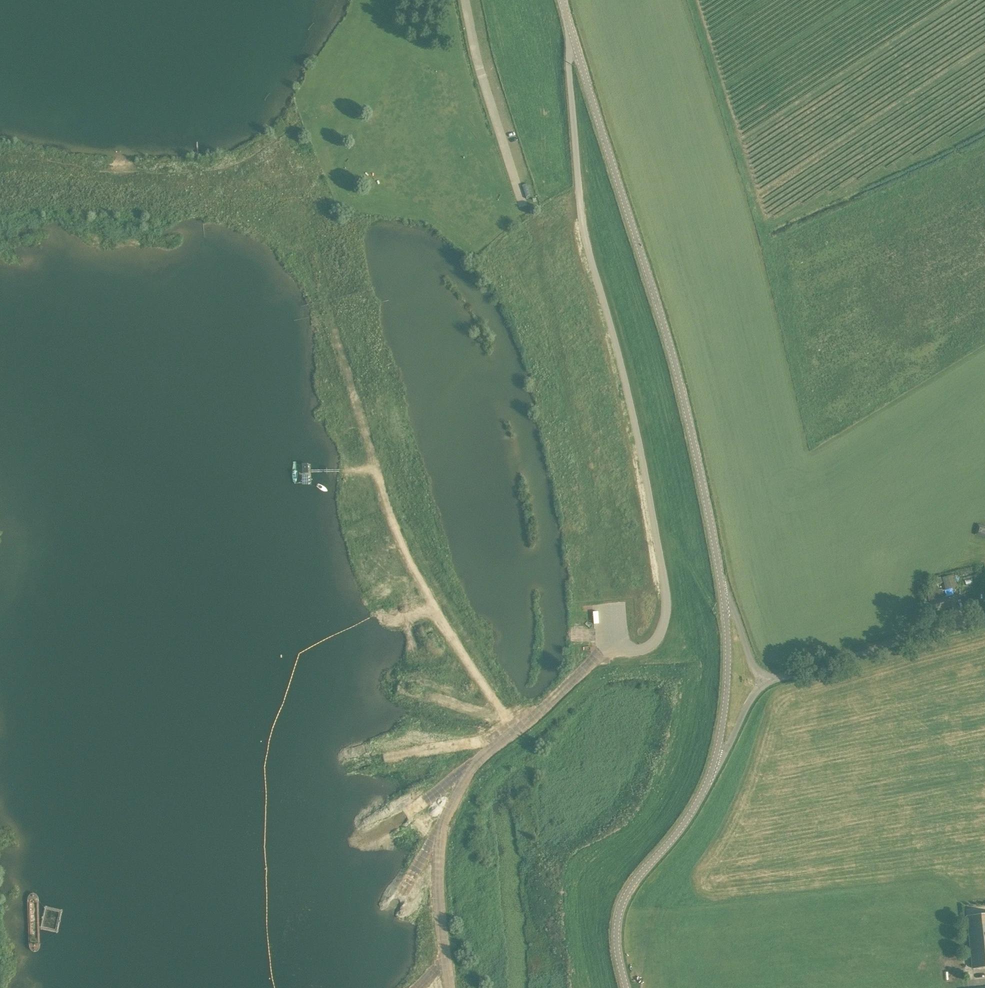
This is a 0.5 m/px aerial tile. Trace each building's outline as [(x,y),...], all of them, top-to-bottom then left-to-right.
[(978,525),(975,535),(984,538),(984,527),(978,525)] [(944,577),(947,589),(958,586),(955,574),(944,577)] [(984,967),(984,915),(969,917),(975,968),(984,967)]
